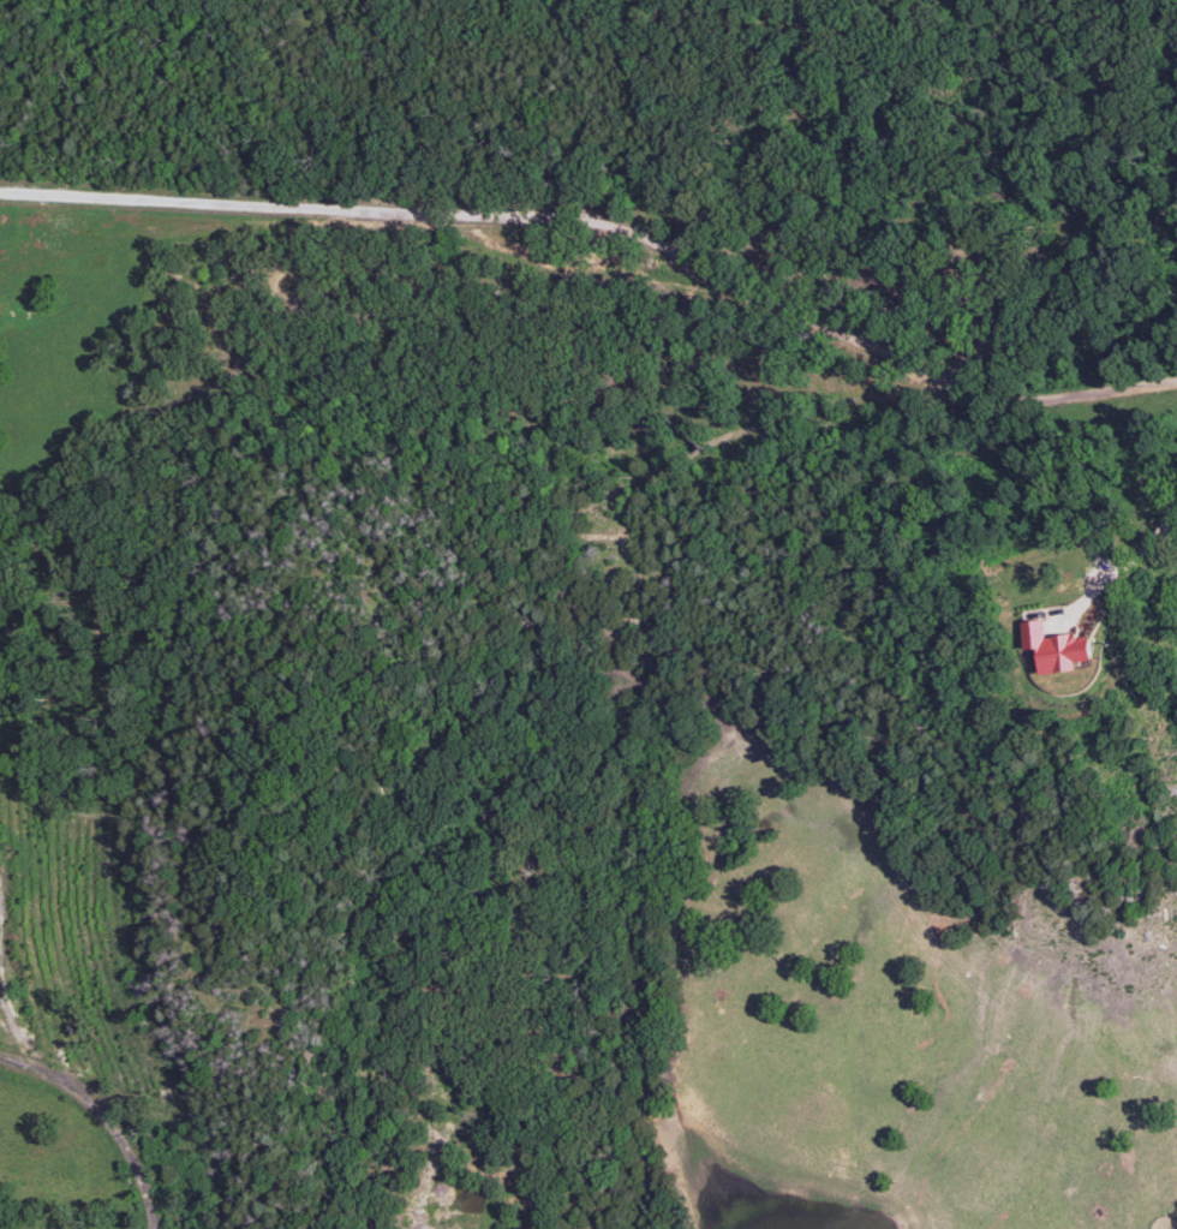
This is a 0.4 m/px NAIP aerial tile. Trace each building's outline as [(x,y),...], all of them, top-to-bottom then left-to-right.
[(1093,660),(1089,632),(1047,638),(1044,621),(1023,624),(1027,650),(1040,649),(1044,674),(1077,669),(1076,662),(1093,660)]
